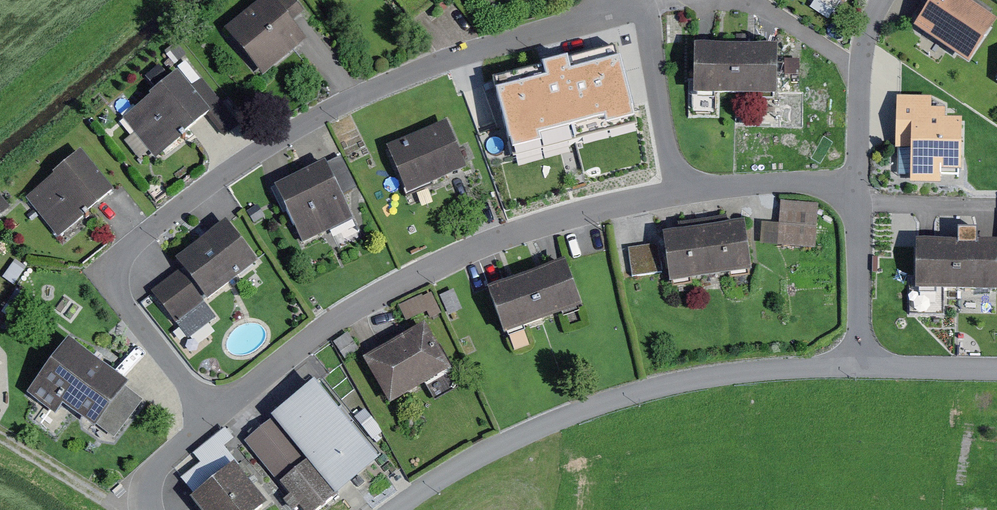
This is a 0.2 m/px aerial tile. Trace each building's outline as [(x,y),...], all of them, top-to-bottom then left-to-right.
[(232,28),(269,73),(313,38),(282,0),(266,0),(232,28)] [(976,0),(945,0),(940,8),(927,28),(981,63),(996,37),(996,13),(976,0)] [(617,43),(493,74),(512,153),(636,122),(617,43)] [(771,49),(689,48),(688,97),(770,98),(771,49)] [(185,70),(130,116),(162,154),(217,109),(185,70)] [(953,109),(940,109),(940,98),(904,97),(903,181),(970,182),(971,120),(953,120),(953,109)] [(441,124),(383,150),(405,196),(462,170),(441,124)] [(88,153),(32,197),(62,234),(118,190),(88,153)] [(333,159),(282,184),(311,243),(362,218),(333,159)] [(4,188),(0,191),(0,220),(18,205),(4,188)] [(814,206),(779,202),(774,244),(809,248),(814,206)] [(265,260),(235,220),(185,258),(215,298),(265,260)] [(739,229),(660,240),(666,285),(746,274),(739,229)] [(927,239),(926,289),(996,290),(996,240),(927,239)] [(655,246),(626,250),(630,279),(659,275),(655,246)] [(560,265),(483,293),(498,336),(576,308),(560,265)] [(185,268),(158,288),(193,335),(220,315),(185,268)] [(460,367),(433,322),(371,359),(398,403),(460,367)] [(131,382),(74,338),(29,396),(57,418),(66,407),(99,432),(101,430),(114,440),(142,404),(124,390),(131,382)] [(250,439),(310,509),(323,509),(383,460),(317,383),(250,439)] [(242,463),(199,495),(210,509),(262,509),(271,504),(242,463)]
